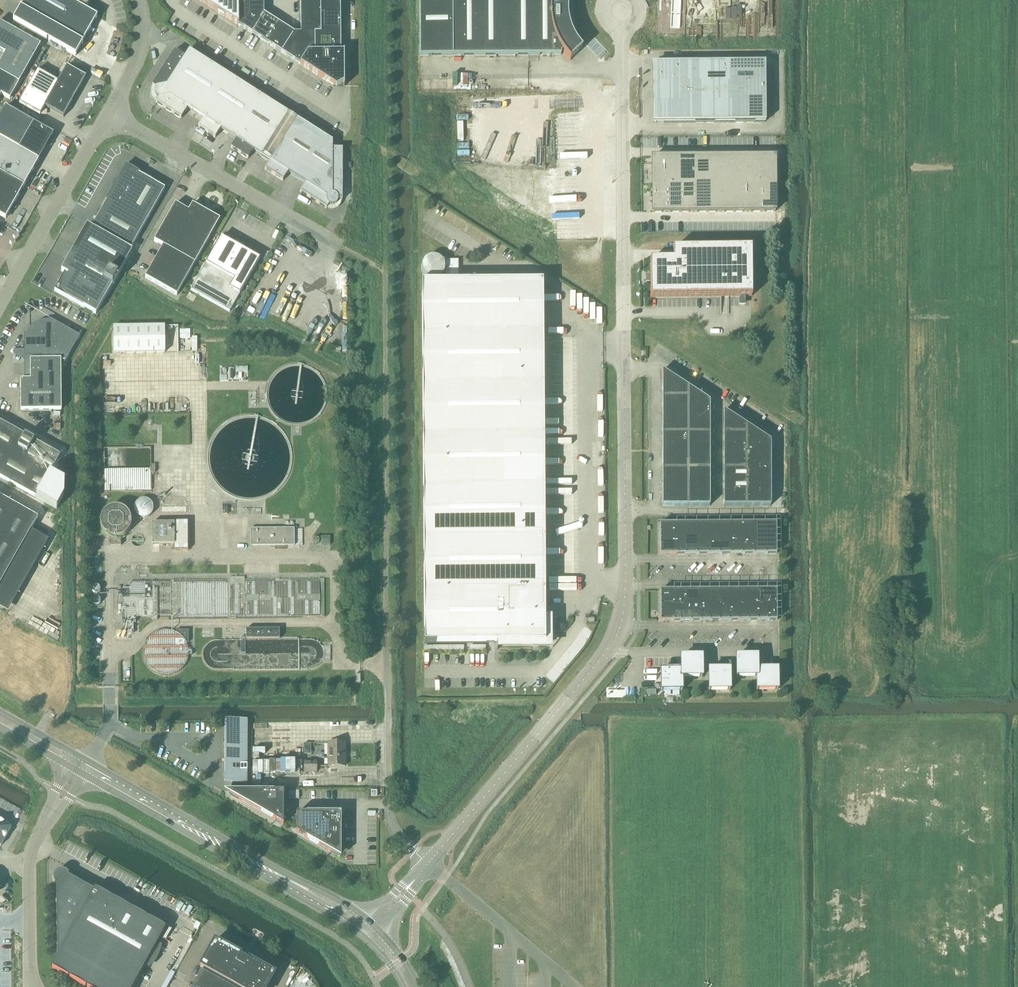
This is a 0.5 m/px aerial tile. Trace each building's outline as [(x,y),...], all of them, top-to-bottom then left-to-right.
[(14,21),(75,56),(81,45),(83,43),(82,43),(97,17),(86,10),(91,0),(25,0),(21,9),(20,11),(14,20),(14,21)] [(218,12),(218,0),(199,0),(218,12)] [(237,0),(218,0),(218,12),(238,25),(237,0)] [(238,25),(251,33),(264,13),(264,0),(237,0),(238,25)] [(300,13),(320,13),(320,0),(300,0),(300,13)] [(320,13),(340,13),(340,0),(320,0),(320,13)] [(561,53),(563,52),(565,55),(568,59),(570,61),(570,60),(579,51),(575,47),(573,43),(572,41),(569,37),(573,35),(571,31),(571,29),(569,26),(568,21),(568,19),(568,15),(568,10),(568,8),(568,3),(569,0),(419,0),(420,56),(561,55),(561,53)] [(702,26),(767,26),(767,0),(702,0),(702,26)] [(264,13),(251,33),(266,43),(279,23),(264,13)] [(300,33),(315,33),(320,33),(320,13),(300,13),(300,33)] [(320,33),(340,33),(340,13),(320,13),(320,33)] [(0,23),(0,51),(5,54),(0,63),(0,96),(1,94),(10,99),(19,83),(41,45),(0,23)] [(281,53),(294,33),(279,23),(266,43),(281,53)] [(294,33),(281,53),(300,65),(307,53),(315,53),(315,33),(300,33),(294,33)] [(340,33),(320,33),(315,33),(315,53),(344,53),(344,51),(343,51),(343,52),(341,52),(340,33)] [(186,108),(213,66),(189,50),(184,57),(174,51),(152,86),(155,88),(155,90),(154,93),(155,95),(156,98),(158,99),(156,103),(181,119),(187,109),(186,108)] [(343,79),(343,87),(344,86),(344,53),(315,53),(307,53),(300,65),(333,85),(343,79)] [(764,64),(653,64),(653,123),(765,122),(764,64)] [(205,132),(237,81),(213,66),(186,108),(187,109),(203,119),(198,127),(205,132)] [(67,67),(58,82),(55,86),(74,97),(86,77),(67,67)] [(40,115),(45,107),(63,117),(74,97),(55,86),(58,82),(38,71),(19,104),(40,115)] [(237,81),(205,132),(215,138),(220,130),(235,139),(261,96),(237,81)] [(261,96),(235,139),(236,140),(231,148),(248,159),(253,151),(259,154),(285,112),(261,96)] [(38,161),(53,135),(4,107),(0,114),(0,139),(38,161)] [(259,154),(270,161),(264,170),(278,178),(309,127),(285,112),(259,154)] [(309,127),(278,178),(283,181),(288,173),(305,184),(307,185),(332,145),(332,142),(309,127)] [(0,139),(0,174),(23,187),(38,161),(0,139)] [(338,201),(342,201),(342,149),(332,149),(332,145),(307,185),(305,184),(299,192),(326,209),(329,206),(330,206),(331,207),(332,207),(333,207),(334,206),(335,206),(335,205),(336,204),(337,204),(337,203),(337,202),(338,201)] [(706,157),(693,158),(693,185),(707,185),(706,157)] [(720,157),(706,157),(707,185),(720,185),(720,157)] [(734,157),(720,157),(720,185),(734,185),(734,157)] [(747,157),(734,157),(734,185),(747,184),(747,157)] [(761,157),(747,157),(747,184),(761,184),(761,157)] [(775,157),(761,157),(761,184),(775,184),(775,157)] [(666,158),(652,158),(652,185),(666,185),(666,158)] [(679,158),(666,158),(666,185),(680,185),(679,158)] [(693,158),(679,158),(680,185),(693,185),(693,158)] [(130,250),(165,189),(139,174),(139,172),(126,165),(105,201),(106,201),(91,227),(87,225),(72,250),(118,276),(132,251),(130,250)] [(0,174),(0,216),(5,219),(23,187),(0,174)] [(747,184),(734,185),(734,212),(748,212),(747,184)] [(761,184),(747,184),(748,212),(761,212),(761,184)] [(775,184),(761,184),(761,212),(775,212),(775,184)] [(666,185),(652,185),(652,212),(666,212),(666,185)] [(680,185),(666,185),(666,212),(680,212),(680,185)] [(693,185),(680,185),(680,212),(693,212),(693,185)] [(707,185),(693,185),(693,212),(707,212),(707,185)] [(720,185),(707,185),(707,212),(720,212),(720,185)] [(734,185),(720,185),(720,212),(734,212),(734,185)] [(154,241),(163,246),(145,278),(176,296),(220,220),(192,204),(188,211),(175,204),(154,241)] [(230,312),(243,288),(260,259),(221,237),(191,290),(230,312)] [(650,276),(646,276),(646,283),(650,283),(650,298),(651,298),(720,297),(728,297),(738,297),(738,306),(745,306),(745,297),(750,297),(752,297),(751,248),(673,249),(673,260),(650,261),(650,262),(650,276)] [(96,314),(118,276),(72,250),(61,271),(64,273),(54,291),(96,314)] [(543,282),(458,282),(458,260),(446,260),(446,282),(422,282),(424,643),(544,642),(543,282)] [(20,411),(60,410),(61,410),(61,370),(80,336),(56,323),(54,322),(53,322),(51,321),(49,321),(46,321),(43,321),(41,322),(38,322),(36,324),(35,324),(34,325),(32,326),(31,327),(30,328),(30,329),(29,330),(28,331),(27,332),(27,333),(26,334),(26,336),(25,337),(25,338),(24,339),(24,341),(24,342),(24,343),(24,350),(19,350),(19,357),(24,360),(24,380),(20,380),(20,411)] [(113,327),(114,353),(164,353),(164,326),(113,327)] [(662,506),(709,506),(709,402),(662,371),(662,506)] [(724,411),(723,506),(771,506),(771,442),(724,411)] [(36,498),(57,510),(64,497),(63,481),(50,473),(60,456),(58,454),(0,422),(0,477),(36,498)] [(38,518),(5,500),(0,496),(0,584),(38,518)] [(151,523),(151,544),(173,544),(173,550),(187,550),(187,521),(173,521),(173,523),(151,523)] [(775,554),(776,554),(776,523),(659,524),(660,555),(676,555),(676,554),(684,554),(684,555),(699,555),(699,554),(707,554),(707,555),(722,555),(722,554),(730,554),(730,555),(745,555),(745,554),(752,554),(752,555),(768,554),(775,554)] [(250,529),(250,546),(294,545),(294,528),(250,529)] [(320,545),(330,545),(329,536),(320,537),(320,545)] [(673,590),(660,591),(660,622),(674,622),(674,621),(679,621),(679,622),(693,622),(693,621),(699,621),(699,622),(712,621),(718,621),(731,621),(737,621),(750,621),(750,620),(756,620),(756,621),(770,621),(770,620),(776,620),(776,621),(777,621),(776,590),(775,590),(775,591),(769,591),(769,590),(756,590),(756,591),(750,591),(750,590),(737,590),(737,591),(731,591),(731,590),(718,590),(718,591),(712,591),(712,590),(698,590),(698,591),(693,591),(693,590),(679,590),(679,591),(673,591),(673,590)] [(245,638),(278,638),(278,628),(245,628),(245,638)] [(701,657),(681,657),(681,671),(681,677),(700,677),(700,678),(701,678),(701,657)] [(757,657),(736,657),(736,668),(736,678),(737,678),(737,677),(756,677),(757,677),(757,670),(757,657)] [(709,691),(709,690),(728,690),(728,691),(729,691),(729,670),(708,670),(708,691),(709,691)] [(757,677),(756,677),(756,691),(757,691),(757,690),(776,690),(776,691),(777,691),(777,670),(757,670),(757,677)] [(681,691),(681,677),(681,671),(660,671),(661,692),(661,691),(681,691),(681,692),(681,691)] [(633,683),(607,683),(607,697),(633,697),(633,683)] [(231,781),(232,791),(240,791),(239,783),(246,783),(246,721),(225,721),(225,777),(231,781)] [(328,767),(345,767),(344,744),(328,744),(328,767)] [(316,773),(316,762),(304,762),(304,773),(316,773)] [(283,825),(283,816),(283,792),(240,791),(232,791),(228,791),(228,794),(283,825)] [(340,858),(340,826),(340,813),(296,813),(296,833),(340,858)] [(0,821),(0,847),(11,827),(0,821)] [(86,986),(132,986),(165,928),(94,888),(93,890),(68,876),(69,874),(68,874),(68,873),(67,873),(67,872),(66,872),(66,871),(65,871),(64,870),(63,870),(61,870),(59,870),(58,871),(57,871),(56,871),(55,873),(54,874),(54,875),(53,875),(53,876),(53,877),(53,878),(53,879),(53,880),(53,881),(54,882),(55,883),(56,883),(57,955),(50,967),(86,986)] [(274,974),(214,941),(200,967),(203,968),(192,986),(267,986),(274,974)]
